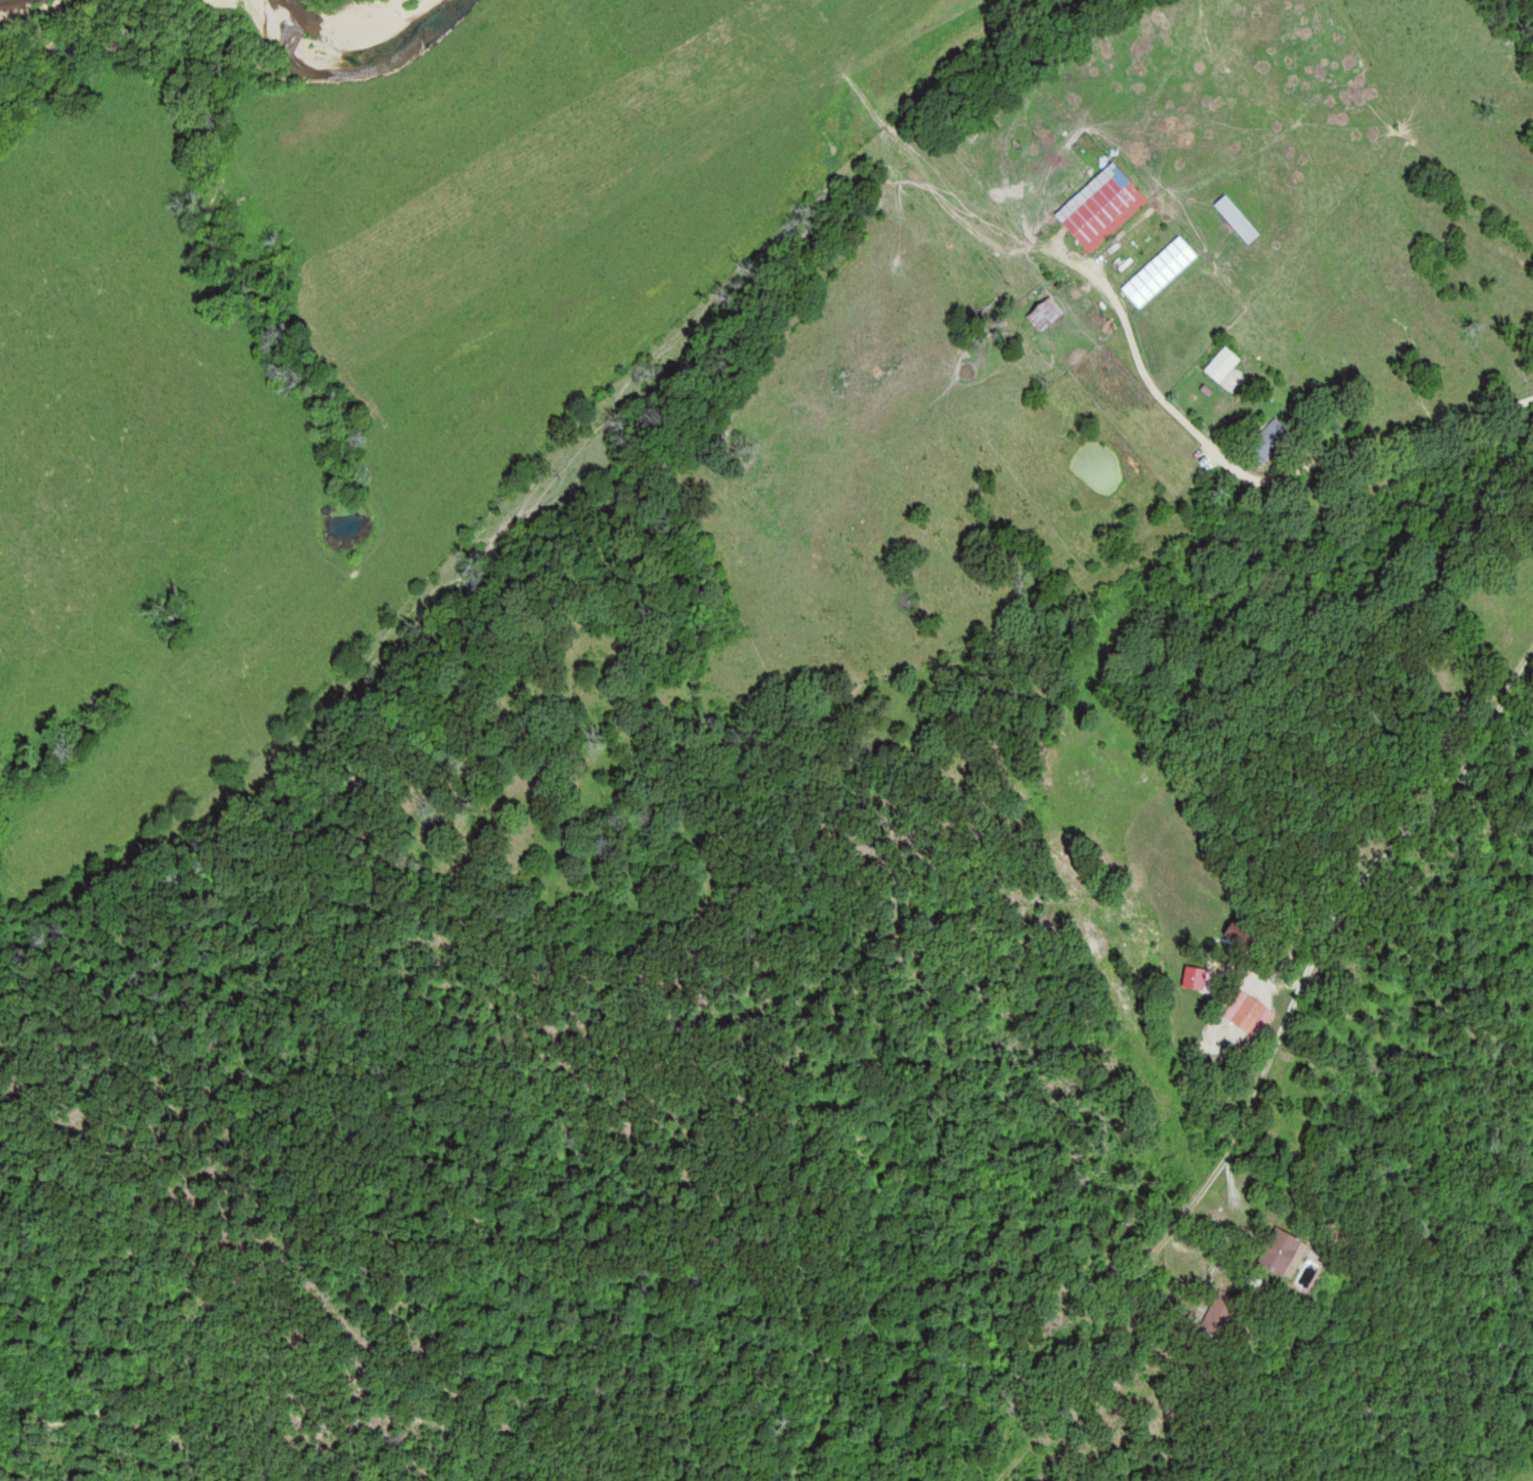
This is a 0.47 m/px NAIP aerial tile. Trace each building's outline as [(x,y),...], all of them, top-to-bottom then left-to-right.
[(1149,201),(1114,162),(1056,214),(1091,254),(1149,201)] [(1199,256),(1180,235),(1123,288),(1142,308),(1199,256)] [(1048,323),(1066,312),(1055,294),(1037,305),(1048,323)] [(1207,368),(1222,382),(1243,359),(1228,345),(1207,368)] [(1250,448),(1268,464),(1297,431),(1279,416),(1250,448)] [(1217,970),(1185,966),(1183,987),(1214,991),(1217,970)] [(1225,1018),(1261,1040),(1278,1011),(1243,990),(1225,1018)] [(1311,1241),(1274,1226),(1259,1263),(1296,1278),(1311,1241)]
